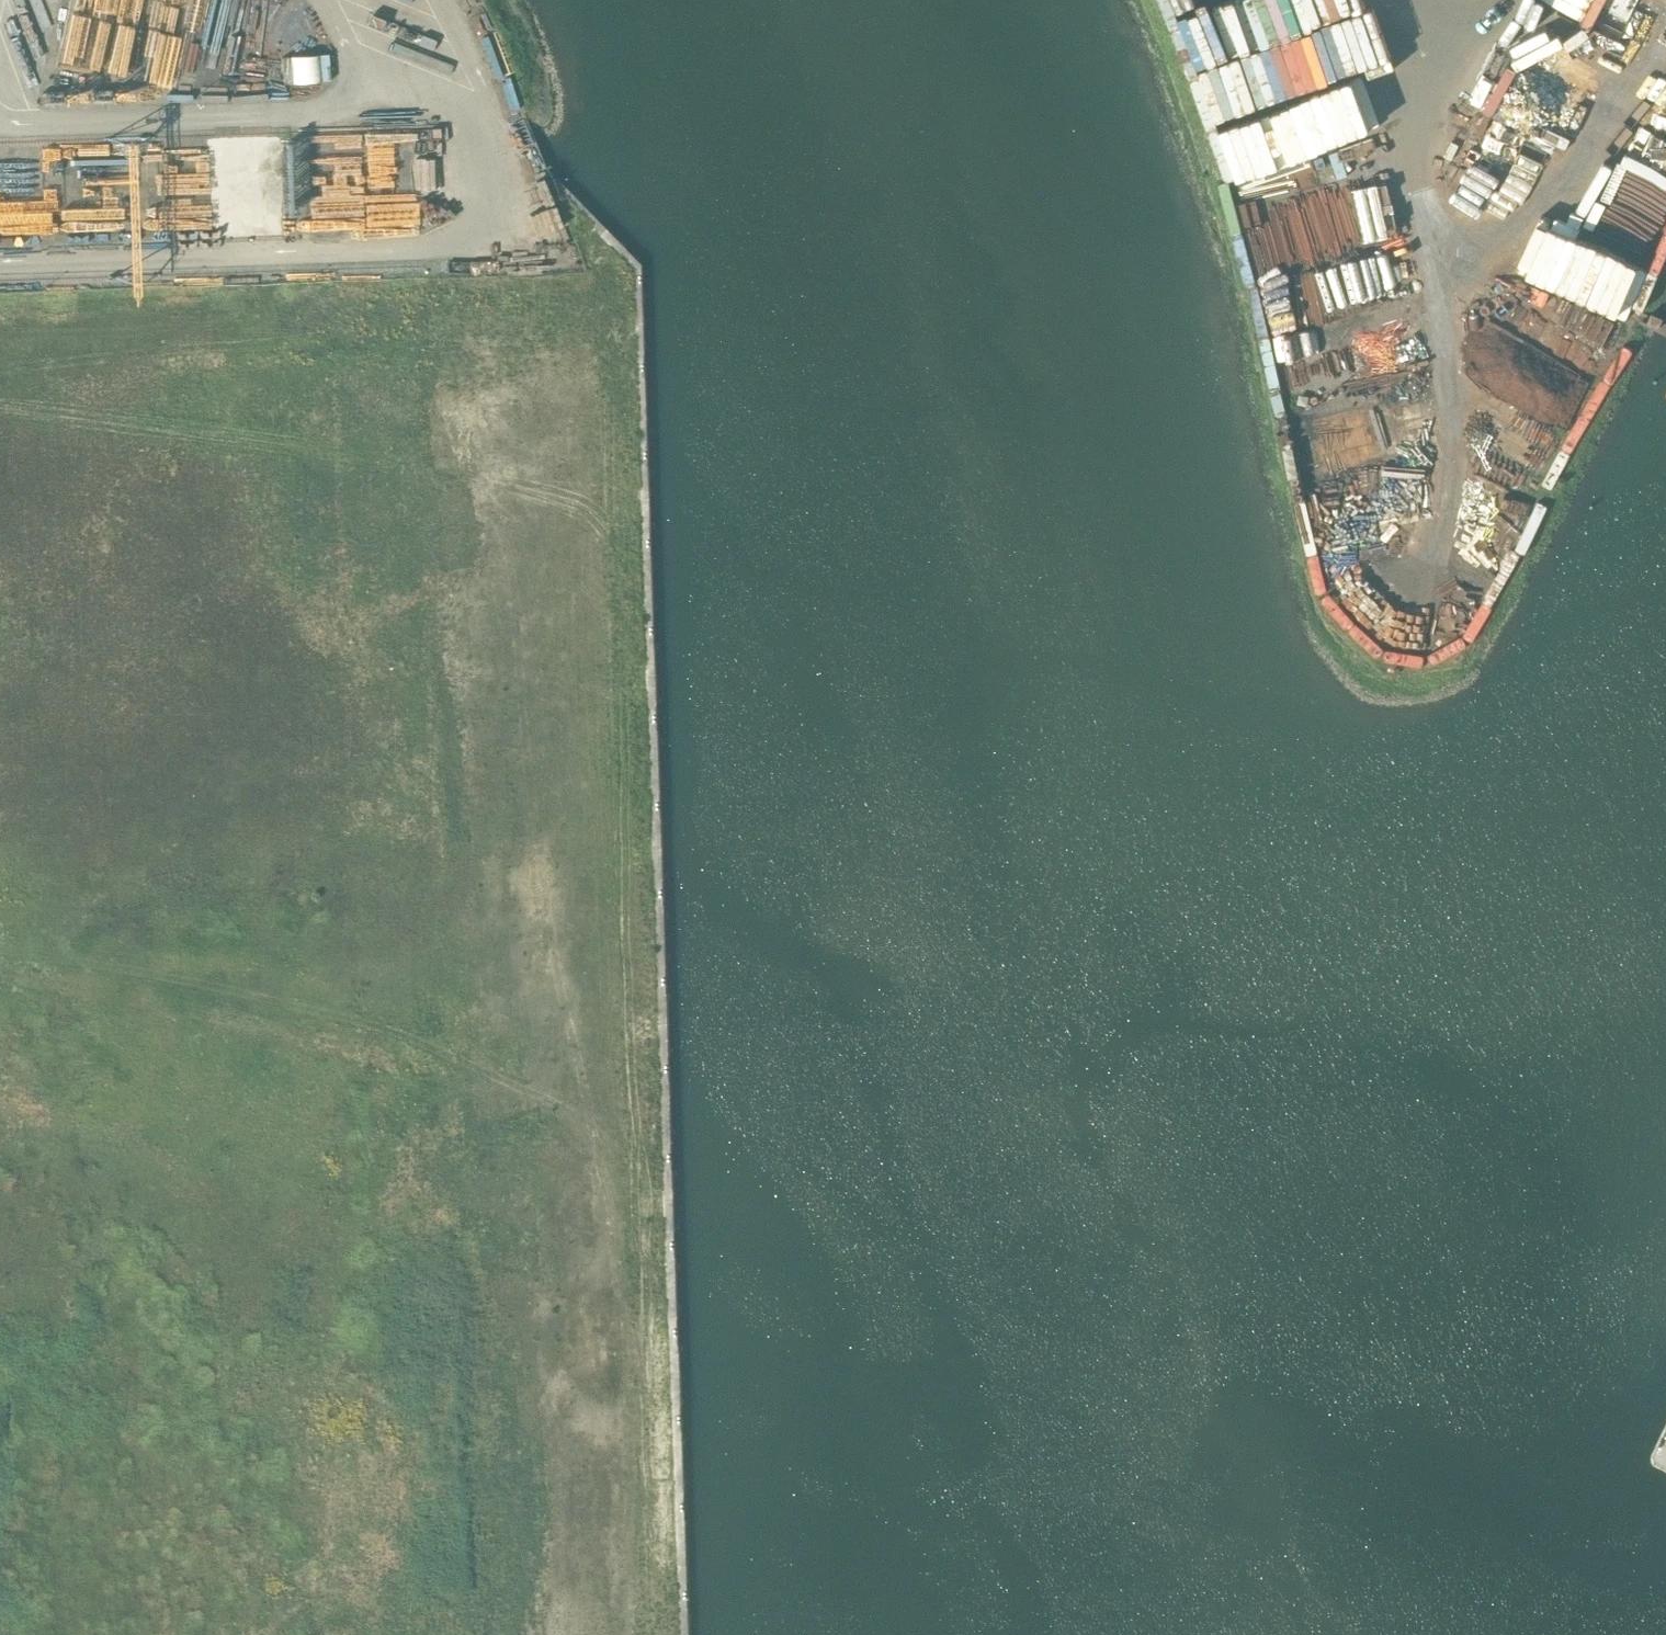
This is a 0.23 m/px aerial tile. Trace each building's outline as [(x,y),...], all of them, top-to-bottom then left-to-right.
[(1335,36),(1211,79),(1227,126),(1351,82),(1335,36)] [(1353,87),(1228,131),(1244,177),(1369,133),(1353,87)]
